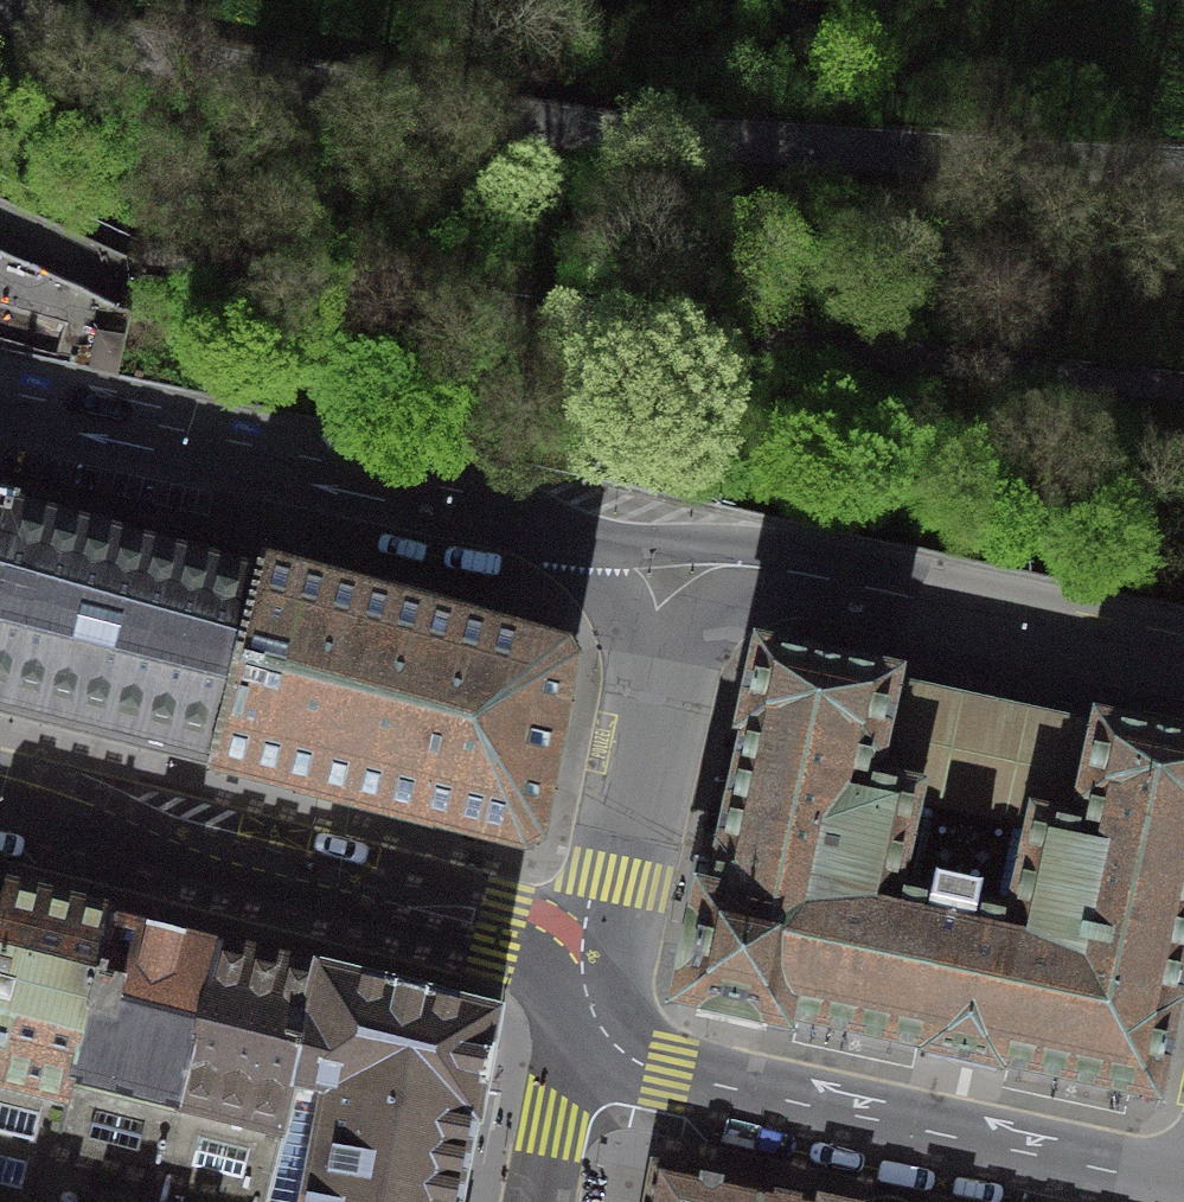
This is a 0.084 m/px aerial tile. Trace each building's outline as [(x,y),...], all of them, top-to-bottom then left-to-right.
[(212,765),(213,765),(261,574),(15,506),(15,504),(0,499),(0,712),(90,734),(212,765)] [(567,666),(562,657),(261,573),(261,574),(213,765),(212,765),(211,767),(311,792),(311,793),(346,802),(346,803),(367,808),(388,814),(389,813),(425,822),(425,821),(524,846),(534,840),(545,784),(546,784),(552,754),(558,723),(556,723),(567,666)] [(1101,728),(1100,730),(895,685),(895,683),(761,653),(743,734),(749,735),(736,795),(723,856),(721,855),(711,904),(705,902),(683,1003),(784,1025),(786,1018),(929,1049),(929,1052),(932,1052),(931,1057),(994,1070),(995,1066),(998,1067),(999,1064),(1156,1099),(1175,1012),(1173,1012),(1183,964),(1183,746),(1101,728)] [(9,897),(0,895),(0,931),(9,897)] [(55,1156),(114,924),(63,911),(9,897),(0,931),(0,1143),(55,1156)] [(160,1182),(220,948),(216,947),(215,949),(168,937),(117,924),(118,922),(114,921),(114,924),(55,1156),(160,1182)] [(160,1182),(240,1201),(266,1201),(323,973),(285,963),(284,965),(266,961),(223,950),(223,948),(220,948),(160,1182)] [(323,973),(266,1201),(458,1201),(460,1196),(461,1196),(463,1189),(461,1189),(464,1171),(468,1153),(470,1153),(471,1146),(469,1146),(472,1132),(474,1132),(474,1130),(475,1130),(476,1127),(479,1128),(481,1118),(479,1117),(483,1094),(485,1094),(490,1072),(494,1050),(492,1050),(496,1027),(498,1027),(500,1017),(490,1014),(490,1017),(439,1004),(440,1002),(384,988),(383,990),(333,978),(333,975),(323,973)] [(0,1143),(0,1201),(44,1201),(55,1156),(0,1143)] [(55,1156),(44,1201),(155,1201),(160,1182),(55,1156)] [(765,1192),(656,1169),(650,1201),(763,1201),(765,1192)] [(160,1182),(155,1201),(240,1201),(160,1182)] [(763,1201),(810,1201),(765,1192),(763,1201)]
